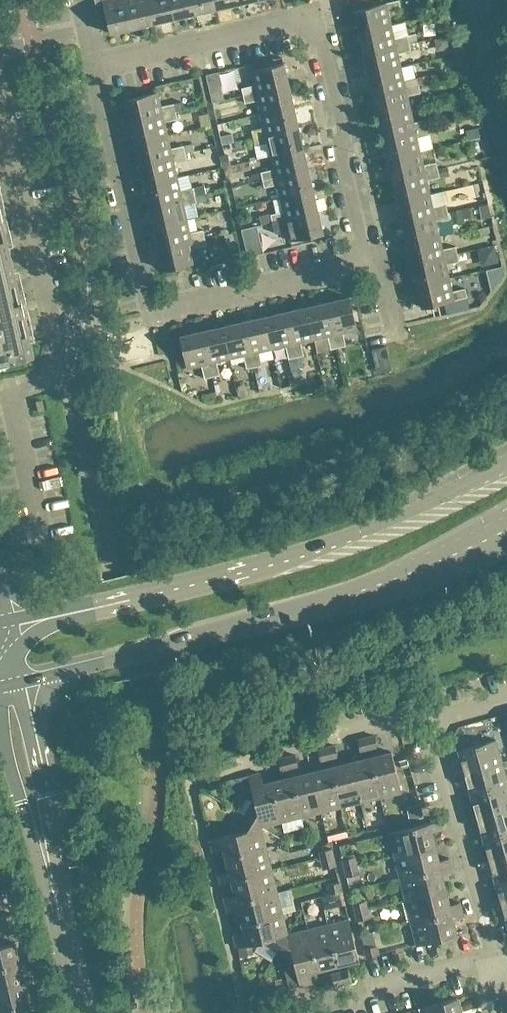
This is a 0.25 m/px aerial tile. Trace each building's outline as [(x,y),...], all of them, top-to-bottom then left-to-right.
[(110,32),(132,27),(125,0),(103,0),(110,32)] [(153,23),(148,0),(125,0),(132,27),(153,23)] [(170,0),(148,0),(153,23),(174,18),(170,0)] [(192,0),(170,0),(174,18),(195,13),(192,0)] [(215,0),(192,0),(195,13),(216,8),(215,0)] [(388,10),(401,7),(400,0),(394,0),(354,9),(359,31),(391,24),(388,10)] [(394,37),(391,24),(359,31),(364,52),(409,42),(407,34),(394,37)] [(415,32),(407,34),(409,42),(417,40),(415,32)] [(446,35),(434,38),(436,46),(441,49),(449,47),(446,35)] [(401,66),(398,53),(411,50),(409,42),(364,52),(368,73),(401,66)] [(289,84),(284,62),(252,70),(255,84),(242,87),(243,94),(289,84)] [(417,76),(404,79),(401,66),(368,73),(373,94),(419,84),(417,76)] [(437,72),(417,76),(419,84),(438,79),(443,78),(441,71),(437,72)] [(294,105),(289,84),(243,94),(245,103),(258,99),(261,113),(294,105)] [(378,116),(411,108),(407,95),(421,92),(419,84),(373,94),(378,116)] [(222,86),(209,89),(212,101),(225,99),(222,86)] [(161,106),(157,91),(125,99),(130,120),(176,110),(184,108),(182,101),(161,106)] [(299,126),(294,105),(261,113),(265,126),(251,129),(253,137),(299,126)] [(414,121),(411,108),(378,116),(383,137),(429,126),(427,118),(414,121)] [(167,134),(164,121),(178,118),(176,110),(130,120),(135,142),(167,134)] [(477,125),(465,128),(468,140),(480,136),(477,125)] [(303,147),(299,126),(253,137),(255,145),(268,142),(271,155),(303,147)] [(420,150),(417,137),(430,134),(429,126),(383,137),(388,158),(420,150)] [(232,133),(220,135),(222,144),(234,141),(232,133)] [(170,148),(167,134),(135,142),(140,163),(185,152),(184,145),(170,148)] [(478,139),(470,141),(473,151),(480,149),(478,139)] [(193,143),(184,145),(185,152),(195,150),(193,143)] [(308,169),(303,147),(271,155),(274,168),(261,172),(263,179),(308,169)] [(423,164),(420,150),(388,158),(393,179),(438,168),(437,161),(423,164)] [(177,176),(174,163),(187,160),(185,152),(140,163),(145,184),(177,176)] [(229,153),(220,155),(223,166),(231,164),(229,153)] [(446,167),(438,168),(440,176),(448,174),(446,167)] [(430,193),(427,179),(440,176),(438,168),(393,179),(398,200),(430,193)] [(313,190),(308,169),(263,179),(264,187),(278,184),(281,197),(313,190)] [(251,182),(263,179),(261,172),(250,174),(251,182)] [(205,192),(206,192),(204,184),(180,190),(177,176),(145,184),(150,205),(195,195),(205,192)] [(7,239),(12,238),(0,187),(0,262),(11,260),(7,239)] [(318,211),(313,190),(281,197),(284,211),(271,214),(272,221),(318,211)] [(205,192),(195,195),(197,202),(207,200),(205,192)] [(448,211),(446,203),(433,206),(430,193),(398,200),(402,221),(448,211)] [(197,202),(195,195),(150,205),(155,226),(187,219),(184,205),(197,202)] [(489,203),(482,205),(485,216),(492,214),(489,203)] [(461,208),(450,210),(453,221),(464,219),(461,208)] [(201,228),(227,221),(225,211),(198,219),(201,228)] [(318,211),(272,221),(275,233),(288,230),(291,240),(323,233),(318,211)] [(440,235),(437,221),(450,218),(448,211),(402,221),(407,242),(440,235)] [(272,221),(271,214),(261,216),(262,224),(272,221)] [(190,232),(187,219),(155,226),(159,247),(205,237),(203,229),(190,232)] [(257,224),(242,228),(244,240),(259,236),(257,224)] [(236,248),(233,233),(224,235),(228,250),(236,248)] [(443,248),(440,235),(407,242),(412,263),(458,253),(456,245),(443,248)] [(197,262),(193,247),(207,244),(205,237),(159,247),(164,269),(197,262)] [(278,250),(265,255),(271,270),(283,265),(278,250)] [(449,277),(446,264),(460,260),(458,253),(412,263),(417,285),(449,277)] [(33,355),(28,334),(34,333),(21,279),(16,280),(11,260),(0,262),(0,363),(33,355)] [(452,290),(449,277),(417,285),(422,306),(468,296),(466,287),(452,290)] [(350,298),(350,296),(328,301),(339,347),(346,345),(343,332),(357,328),(350,298)] [(339,347),(328,301),(307,306),(314,338),(328,335),(331,349),(339,347)] [(286,311),(297,359),(305,357),(301,341),(314,338),(307,306),(286,311)] [(289,361),(297,359),(286,311),(265,316),(272,348),(286,345),(289,361)] [(272,348),(265,316),(244,321),(254,366),(262,364),(259,351),(272,348)] [(254,366),(244,321),(222,325),(230,358),(243,355),(247,368),(254,366)] [(377,323),(360,328),(365,345),(382,341),(377,323)] [(230,358),(222,325),(201,330),(212,375),(212,376),(220,374),(217,361),(230,358)] [(212,375),(201,330),(180,335),(180,338),(187,368),(201,364),(205,378),(212,376),(212,375)] [(386,345),(371,348),(373,360),(388,356),(386,345)] [(328,374),(325,375),(327,387),(335,386),(333,377),(330,375),(328,374)] [(238,385),(237,389),(238,393),(242,396),(246,395),(248,391),(247,386),(243,384),(238,385)] [(375,735),(366,737),(369,749),(378,747),(375,735)] [(360,751),(369,749),(366,737),(357,739),(360,751)] [(502,762),(496,739),(458,749),(464,772),(502,762)] [(335,745),(326,747),(329,759),(338,757),(335,745)] [(321,761),(329,759),(326,747),(318,749),(321,761)] [(402,791),(392,751),(371,756),(381,796),(402,791)] [(296,754),(287,756),(290,768),(299,766),(296,754)] [(281,771),(290,768),(287,756),(278,759),(281,771)] [(381,796),(371,756),(351,761),(361,801),(381,796)] [(408,757),(398,760),(400,766),(410,764),(408,757)] [(361,801),(351,761),(331,766),(341,806),(361,801)] [(502,762),(464,772),(471,794),(506,784),(506,779),(502,762)] [(341,806),(331,766),(311,771),(321,811),(341,806)] [(321,811),(311,771),(291,776),(301,816),(321,811)] [(281,821),(271,781),(263,783),(261,772),(248,775),(254,800),(245,816),(261,826),(281,821)] [(301,816),(291,776),(271,781),(281,821),(301,816)] [(235,778),(226,781),(228,787),(237,785),(235,778)] [(471,794),(477,816),(506,808),(506,784),(471,794)] [(477,816),(483,838),(506,831),(506,808),(477,816)] [(267,850),(261,826),(245,816),(235,832),(210,838),(213,851),(224,848),(227,860),(267,850)] [(435,845),(431,831),(442,828),(440,819),(389,832),(395,855),(435,845)] [(483,838),(489,860),(506,855),(506,831),(483,838)] [(439,860),(435,845),(395,855),(400,877),(451,865),(449,857),(439,860)] [(319,851),(322,860),(334,857),(331,848),(319,851)] [(272,870),(267,850),(227,860),(229,872),(219,874),(221,883),(232,880),(272,870)] [(489,860),(495,882),(506,879),(506,855),(489,860)] [(343,859),(345,868),(357,865),(355,856),(343,859)] [(336,865),(334,857),(322,860),(324,868),(336,865)] [(359,873),(357,865),(345,868),(347,876),(359,873)] [(446,890),(442,875),(453,872),(451,865),(400,877),(406,899),(446,890)] [(277,891),(272,870),(232,880),(235,894),(224,896),(226,904),(277,891)] [(495,882),(502,904),(506,903),(506,879),(495,882)] [(342,890),(340,882),(328,884),(330,893),(342,890)] [(330,893),(322,895),(325,908),(345,903),(342,890),(330,893)] [(462,909),(460,902),(450,904),(446,890),(406,899),(411,921),(462,909)] [(282,913),(277,891),(226,904),(228,911),(239,909),(242,923),(282,913)] [(353,903),(356,912),(368,909),(365,900),(353,903)] [(370,917),(368,909),(356,912),(358,920),(370,917)] [(457,935),(453,919),(464,916),(462,909),(411,921),(417,945),(457,935)] [(0,916),(2,925),(14,922),(12,913),(0,916)] [(287,934),(282,913),(242,923),(244,932),(234,934),(239,957),(254,953),(251,943),(261,941),(278,950),(287,934)] [(359,959),(349,919),(328,924),(338,964),(359,959)] [(14,922),(2,925),(4,933),(16,931),(14,922)] [(338,964),(328,924),(308,929),(318,969),(338,964)] [(318,969),(308,929),(287,934),(278,950),(294,960),(300,985),(312,982),(310,971),(318,969)] [(15,942),(0,945),(0,966),(19,962),(15,942)] [(379,954),(377,945),(365,948),(367,957),(379,954)] [(29,951),(31,959),(43,957),(41,948),(29,951)] [(43,957),(31,959),(33,968),(45,965),(43,957)] [(19,962),(0,966),(0,987),(24,982),(19,962)] [(348,969),(340,972),(343,984),(351,981),(348,969)] [(334,986),(343,984),(340,972),(331,974),(334,986)] [(24,982),(0,987),(0,1008),(29,1002),(24,982)] [(39,991),(41,999),(53,996),(51,988),(39,991)] [(53,996),(41,999),(43,1008),(55,1005),(53,996)] [(457,997),(421,1007),(423,1012),(461,1012),(457,997)] [(29,1002),(0,1008),(0,1012),(31,1012),(29,1002)]
